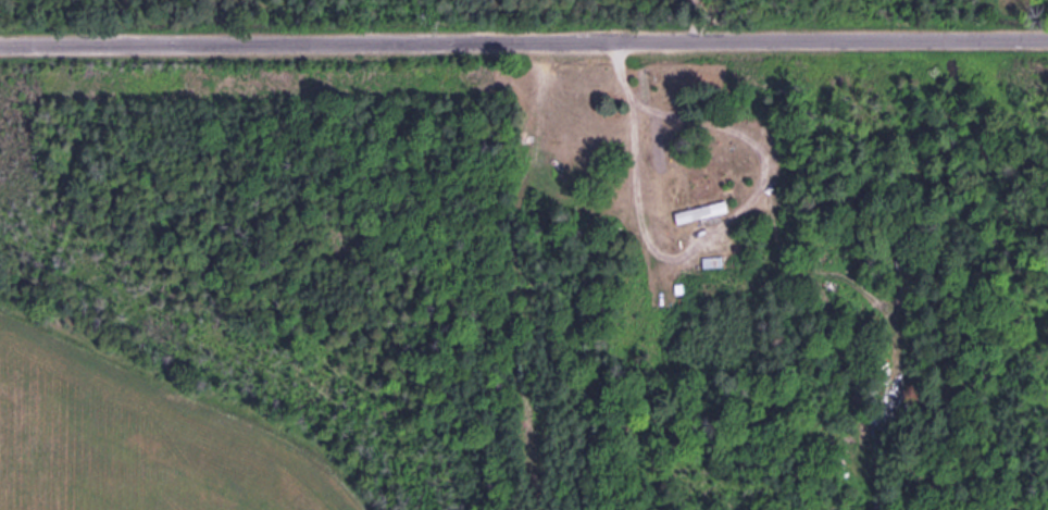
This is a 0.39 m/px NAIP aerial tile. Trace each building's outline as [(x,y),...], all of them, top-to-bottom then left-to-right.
[(730,212),(728,200),(675,212),(678,224),(730,212)] [(723,265),(722,257),(705,259),(705,267),(723,265)]
